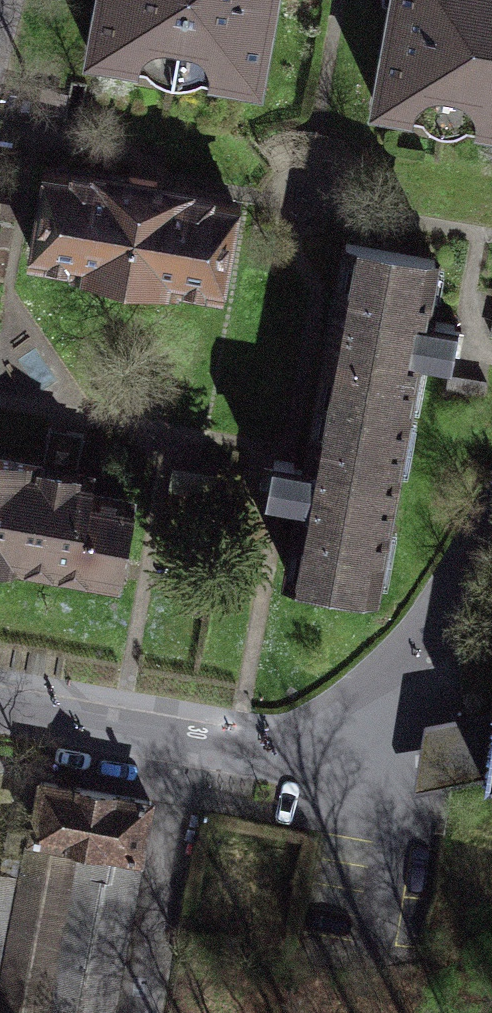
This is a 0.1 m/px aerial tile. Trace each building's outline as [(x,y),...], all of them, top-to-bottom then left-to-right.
[(91,56),(139,65),(142,49),(211,61),(208,77),(258,86),(274,0),(101,0),(91,56)] [(376,106),(415,113),(418,99),(478,109),(475,124),(491,127),(491,0),(395,0),(376,106)] [(139,185),(51,170),(35,260),(80,268),(79,273),(122,280),(139,185)] [(234,202),(139,185),(122,280),(173,290),(175,284),(218,292),(234,202)] [(424,319),(435,260),(347,244),(318,403),(406,418),(418,355),(448,361),(455,324),(424,319)] [(376,590),(406,418),(318,403),(307,467),(275,461),(269,497),(300,503),(288,574),(376,590)] [(0,461),(0,562),(114,582),(128,503),(83,495),(86,476),(0,461)] [(149,804),(42,784),(24,880),(0,876),(0,1012),(111,1012),(149,804)]
